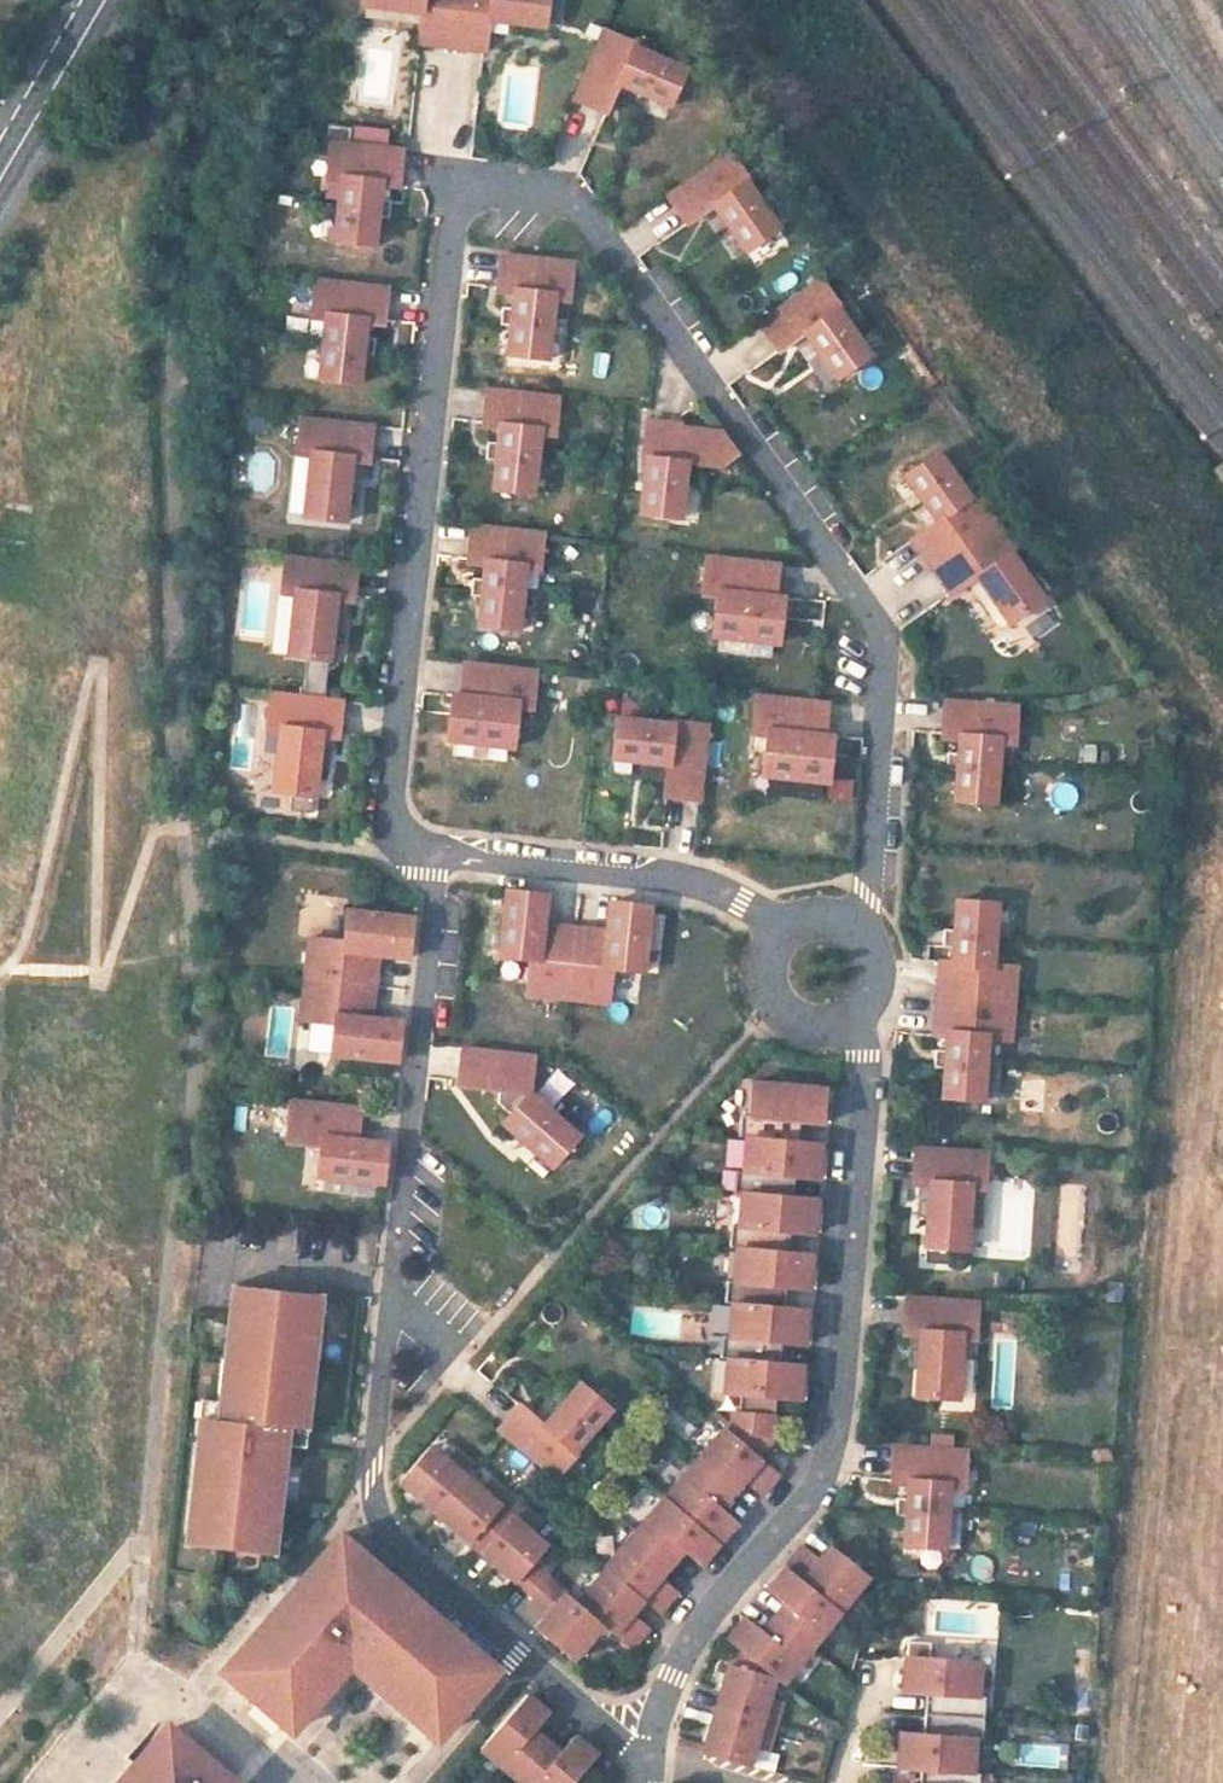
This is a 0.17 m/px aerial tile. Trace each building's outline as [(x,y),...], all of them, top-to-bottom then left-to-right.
[(459,0),(366,0),(366,1),(420,8),(416,41),(453,45),(459,0)] [(453,45),(486,49),(490,17),(546,24),(549,0),(459,0),(453,45)] [(603,29),(573,99),(604,112),(617,82),(642,92),(669,104),(684,68),(657,56),(633,46),(635,42),(603,29)] [(328,124),(326,142),(331,143),(349,145),(351,127),(328,124)] [(349,145),(331,143),(327,180),(341,181),(340,198),(335,243),(375,247),(378,217),(388,218),(390,201),(379,200),(381,186),(399,188),(403,151),(349,145)] [(729,153),(667,197),(687,225),(713,206),(729,227),(746,251),(778,228),(762,206),(746,183),(749,181),(729,153)] [(533,258),(500,254),(496,291),(514,294),(513,308),(501,306),(499,322),(512,323),(508,353),(546,358),(551,315),(554,298),(570,300),(574,263),(533,258)] [(387,288),(315,280),(311,317),(326,319),(324,340),(319,380),(359,385),(363,354),(372,355),(374,339),(364,338),(365,323),(383,325),(387,288)] [(820,281),(757,325),(777,353),(804,334),(819,355),(836,380),(869,357),(852,333),(837,311),(840,309),(820,281)] [(560,399),(486,390),(481,428),(500,430),(498,444),(487,443),(485,458),(497,460),(494,489),(532,494),(537,451),(539,434),(555,436),(560,399)] [(373,426),(301,418),(296,455),(311,457),(304,518),(344,522),(348,492),(358,493),(360,476),(349,475),(350,461),(368,463),(373,426)] [(740,455),(724,433),(682,428),(683,425),(650,422),(646,458),(649,458),(645,493),(643,515),(683,519),(687,485),(689,463),(722,467),(740,455)] [(930,568),(996,522),(976,494),(970,498),(959,482),(939,454),(906,477),(924,503),(937,521),(910,540),(930,568)] [(996,522),(930,568),(950,597),(976,578),(1009,623),(1042,601),(1009,554),(1015,550),(996,522)] [(544,534),(471,526),(466,564),(485,566),(483,580),(472,579),(470,594),(482,596),(479,626),(517,630),(522,588),(524,570),(540,572),(544,534)] [(357,564),(285,556),(281,593),(296,594),(289,656),(329,660),(333,630),(343,631),(344,614),(334,613),(335,598),(353,600),(357,564)] [(779,565),(706,557),(702,595),(716,597),(712,637),(778,644),(783,598),(775,597),(779,565)] [(309,660),(306,690),(326,692),(328,662),(309,660)] [(536,671),(464,663),(460,701),(452,700),(448,741),(513,748),(518,708),(532,709),(536,671)] [(342,701),(270,693),(266,731),(281,732),(274,793),(292,795),(290,810),(313,813),(318,768),(327,769),(329,752),(319,751),(320,736),(338,738),(342,701)] [(814,702),(757,696),(753,734),(767,735),(762,776),(829,783),(834,737),(826,736),(829,703),(814,702)] [(1018,706),(944,701),(941,739),(960,740),(959,754),(947,754),(946,769),(959,770),(957,800),(995,803),(998,761),(999,743),(1015,744),(1018,706)] [(672,724),(617,718),(612,758),(643,761),(668,764),(665,796),(698,800),(707,724),(673,720),(672,724)] [(549,894),(510,890),(503,953),(533,956),(529,990),(568,993),(576,927),(545,924),(549,894)] [(605,930),(576,927),(568,993),(606,997),(610,965),(641,968),(648,905),(608,900),(605,930)] [(940,961),(936,998),(1014,1003),(1016,965),(992,964),(994,944),(997,903),(956,900),(954,929),(943,929),(942,947),(953,948),(952,962),(940,961)] [(343,941),(308,937),(304,978),(374,986),(375,986),(378,955),(408,958),(412,918),(347,910),(343,941)] [(374,986),(304,978),(299,1021),(334,1025),(331,1054),(397,1061),(401,1021),(371,1018),(375,986),(374,986)] [(1014,1003),(936,998),(933,1037),(947,1038),(946,1050),(934,1049),(932,1069),(944,1070),(942,1099),(984,1102),(987,1059),(988,1040),(1011,1041),(1014,1003)] [(531,1056),(459,1048),(454,1086),(497,1091),(495,1103),(509,1114),(501,1124),(551,1167),(577,1137),(527,1093),(531,1056)] [(825,1089),(752,1082),(749,1116),(741,1116),(739,1137),(747,1137),(798,1141),(800,1121),(822,1122),(825,1089)] [(361,1109),(296,1101),(291,1141),(324,1144),(321,1174),(385,1181),(389,1141),(357,1138),(361,1109)] [(798,1141),(747,1137),(744,1172),(736,1171),(734,1191),(742,1192),(793,1197),(795,1176),(817,1177),(820,1144),(798,1141)] [(988,1152),(916,1147),(914,1178),(914,1184),(921,1185),(931,1185),(930,1200),(920,1200),(919,1215),(930,1216),(927,1262),(948,1264),(949,1248),(967,1249),(971,1188),(986,1189),(988,1152)] [(931,1185),(921,1185),(920,1200),(930,1200),(931,1185)] [(793,1197),(742,1192),(739,1227),(731,1226),(729,1247),(737,1247),(789,1252),(790,1231),(812,1233),(815,1199),(793,1197)] [(789,1252),(737,1247),(734,1282),(726,1281),(725,1302),(733,1303),(784,1307),(786,1286),(807,1288),(811,1254),(789,1252)] [(321,1300),(231,1290),(228,1316),(218,1403),(216,1422),(199,1420),(185,1548),(216,1551),(274,1558),(280,1501),(286,1448),(288,1429),(307,1432),(314,1367),(321,1300)] [(978,1302),(905,1297),(903,1329),(903,1334),(910,1334),(921,1335),(920,1349),(909,1348),(908,1366),(918,1366),(916,1397),(957,1399),(961,1338),(976,1339),(978,1302)] [(784,1307),(733,1303),(730,1337),(722,1336),(720,1357),(728,1358),(779,1362),(781,1341),(802,1343),(805,1309),(784,1307)] [(921,1335),(910,1334),(909,1348),(920,1349),(921,1335)] [(729,1423),(725,1428),(758,1456),(772,1440),(775,1396),(797,1398),(800,1364),(779,1362),(728,1358),(725,1392),(740,1394),(738,1412),(730,1411),(729,1423)] [(519,1403),(496,1431),(501,1434),(542,1468),(555,1480),(578,1455),(575,1451),(611,1409),(581,1383),(544,1425),(519,1403)] [(218,1403),(201,1402),(199,1420),(216,1422),(218,1403)] [(758,1456),(725,1428),(695,1463),(727,1490),(738,1476),(761,1496),(779,1474),(758,1456)] [(307,1432),(288,1429),(286,1448),(305,1450),(307,1432)] [(934,1433),(933,1448),(956,1450),(957,1435),(934,1433)] [(933,1448),(896,1445),(893,1479),(893,1483),(912,1484),(911,1500),(898,1499),(897,1515),(909,1516),(907,1546),(946,1548),(949,1503),(950,1487),(965,1488),(968,1451),(956,1450),(933,1448)] [(445,1459),(430,1446),(399,1481),(434,1511),(465,1476),(474,1465),(454,1449),(445,1459)] [(727,1490),(695,1463),(665,1498),(696,1525),(719,1544),(738,1523),(715,1503),(727,1490)] [(465,1476),(434,1511),(475,1546),(506,1511),(500,1506),(509,1496),(489,1479),(481,1489),(465,1476)] [(696,1525),(665,1498),(635,1533),(666,1560),(678,1546),(701,1565),(719,1544),(696,1525)] [(511,1516),(506,1511),(475,1546),(515,1582),(537,1556),(547,1545),(531,1532),(539,1522),(520,1505),(511,1516)] [(666,1560),(635,1533),(606,1568),(637,1594),(660,1614),(678,1593),(655,1573),(666,1560)] [(235,1674),(230,1680),(281,1725),(286,1719),(296,1727),(350,1665),(431,1735),(439,1726),(445,1731),(490,1679),(484,1674),(492,1665),(357,1548),(340,1534),(299,1581),(278,1606),(226,1666),(235,1674)] [(803,1546),(785,1568),(840,1612),(869,1576),(831,1546),(820,1559),(803,1546)] [(557,1573),(537,1556),(515,1582),(533,1597),(527,1604),(550,1624),(541,1634),(571,1659),(601,1624),(575,1602),(550,1580),(557,1573)] [(637,1594),(606,1568),(575,1602),(601,1624),(607,1629),(629,1649),(648,1627),(625,1607),(637,1594)] [(785,1568),(767,1590),(785,1604),(773,1617),(811,1647),(840,1612),(785,1568)] [(745,1617),(728,1640),(740,1650),(772,1675),(782,1684),(811,1647),(773,1617),(763,1632),(745,1617)] [(928,1642),(906,1641),(905,1656),(902,1690),(930,1692),(928,1714),(974,1717),(982,1717),(984,1696),(976,1695),(978,1662),(927,1658),(928,1642)] [(727,1664),(715,1709),(758,1721),(773,1725),(780,1701),(765,1697),(771,1676),(772,1675),(740,1650),(727,1664)] [(526,1694),(480,1747),(515,1778),(546,1741),(533,1730),(548,1713),(526,1694)] [(758,1721),(715,1709),(703,1747),(702,1752),(745,1765),(751,1745),(766,1749),(773,1725),(758,1721)] [(974,1717),(928,1714),(926,1736),(899,1734),(897,1767),(924,1769),(958,1771),(970,1772),(973,1738),(981,1739),(982,1717),(974,1717)] [(234,1779),(178,1731),(173,1737),(164,1729),(133,1764),(117,1782),(231,1782),(234,1779)] [(515,1778),(522,1782),(571,1782),(596,1754),(574,1736),(560,1753),(546,1741),(515,1778)] [(703,1747),(676,1739),(676,1745),(702,1752),(703,1747)] [(924,1769),(923,1782),(977,1782),(978,1772),(970,1772),(958,1771),(924,1769)]
